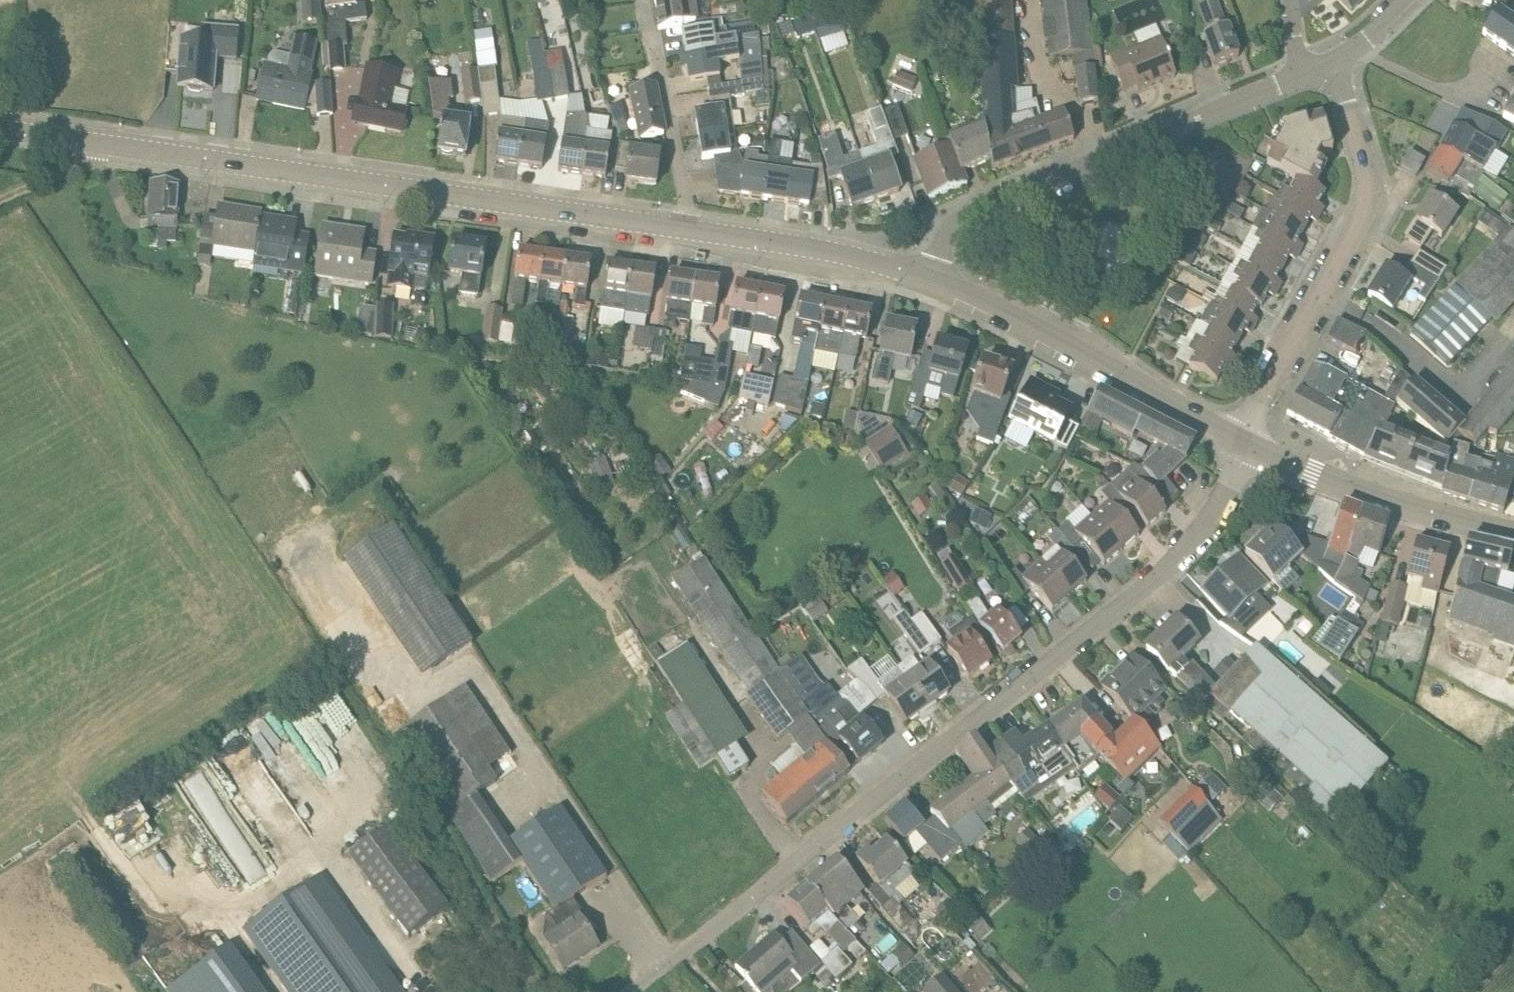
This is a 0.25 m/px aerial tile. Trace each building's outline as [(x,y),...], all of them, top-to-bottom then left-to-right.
[(302,13),(322,12),(321,0),(301,0),(302,13)] [(325,8),(356,5),(355,0),(324,0),(325,8)] [(693,0),(655,0),(659,29),(681,26),(681,24),(681,23),(696,21),(693,0)] [(1011,0),(976,0),(979,43),(1014,41),(1011,0)] [(1075,54),(1092,52),(1086,0),(1042,0),(1049,57),(1075,54)] [(1238,56),(1228,27),(1225,27),(1216,0),(1205,0),(1198,2),(1209,34),(1204,35),(1215,65),(1238,56)] [(1351,10),(1362,0),(1341,0),(1351,10)] [(347,45),(346,24),(366,22),(364,7),(326,11),(327,23),(326,24),(327,42),(326,42),(329,72),(345,71),(342,46),(347,45)] [(839,15),(834,16),(832,9),(811,16),(819,40),(845,32),(839,15)] [(1500,12),(1484,33),(1513,54),(1513,22),(1500,12)] [(797,37),(816,31),(811,14),(791,21),(797,37)] [(956,45),(975,41),(969,15),(950,19),(956,45)] [(760,44),(760,38),(759,38),(759,34),(729,39),(727,27),(723,28),(722,20),(695,24),(696,32),(683,34),(686,57),(760,44)] [(760,34),(768,33),(766,21),(758,22),(760,34)] [(790,22),(780,25),(784,37),(794,33),(790,22)] [(169,24),(167,52),(180,53),(177,88),(187,89),(190,92),(200,93),(203,90),(213,91),(216,58),(236,60),(239,30),(202,27),(169,24)] [(476,54),(493,52),(490,30),(472,32),(476,54)] [(331,94),(330,82),(314,83),(314,84),(311,84),(313,73),(312,73),(318,41),(294,36),(289,55),(275,52),(273,52),(272,53),(271,54),(270,56),(268,64),(265,63),(261,80),(257,100),(304,109),(305,105),(316,106),(317,115),(333,114),(331,94)] [(1169,60),(1170,60),(1161,38),(1110,59),(1124,91),(1136,86),(1138,91),(1175,75),(1169,60)] [(553,99),(544,53),(542,39),(527,42),(528,48),(538,102),(553,99)] [(1040,151),(1029,118),(1021,120),(1021,117),(1012,121),(1009,91),(1017,90),(1014,41),(979,43),(985,126),(988,160),(988,170),(1040,151)] [(709,87),(763,78),(762,58),(761,51),(761,50),(760,44),(686,57),(690,81),(708,78),(709,87)] [(569,96),(562,59),(561,50),(544,53),(553,99),(569,96)] [(1094,68),(1092,52),(1075,54),(1077,70),(1094,68)] [(475,56),(477,71),(495,68),(492,53),(475,56)] [(484,116),(500,114),(501,114),(495,68),(477,71),(482,101),(484,116)] [(1094,68),(1077,70),(1075,70),(1080,103),(1098,101),(1094,68)] [(401,132),(405,113),(388,108),(395,75),(366,69),(359,102),(357,102),(353,123),(401,132)] [(466,104),(482,101),(477,71),(461,73),(466,104)] [(897,71),(892,85),(912,92),(917,79),(897,71)] [(763,87),(763,78),(709,87),(712,110),(695,113),(699,136),(734,130),(731,107),(729,97),(744,95),(744,93),(755,91),(757,103),(757,106),(770,104),(768,90),(763,90),(763,87)] [(467,158),(472,123),(449,120),(446,101),(452,100),(449,83),(427,87),(433,120),(442,121),(438,153),(467,158)] [(631,90),(640,139),(663,134),(654,85),(631,90)] [(1074,139),(1064,114),(1041,122),(1035,101),(1018,106),(1021,117),(1021,120),(1029,118),(1040,151),(1074,139)] [(1503,116),(1513,122),(1513,101),(1503,116)] [(616,125),(624,122),(619,108),(611,111),(616,125)] [(889,159),(898,156),(882,109),(870,113),(877,131),(875,132),(881,148),(861,155),(876,199),(900,191),(889,159)] [(588,131),(586,116),(566,115),(558,170),(581,174),(588,131)] [(611,135),(606,134),(609,118),(586,116),(588,131),(581,174),(605,177),(611,135)] [(1297,178),(1315,187),(1326,167),(1322,165),(1324,161),(1323,154),(1332,152),(1324,123),(1322,116),(1281,127),(1279,131),(1283,133),(1272,151),(1269,149),(1266,153),(1270,155),(1267,162),(1297,178)] [(522,137),(524,121),(501,118),(495,161),(518,164),(522,137)] [(1440,148),(1481,172),(1507,131),(1493,124),(1491,127),(1479,120),(1476,125),(1473,123),(1467,131),(1454,124),(1440,148)] [(526,121),(524,121),(522,137),(518,164),(542,168),(548,124),(526,121)] [(988,160),(985,126),(949,139),(952,146),(961,171),(988,160)] [(742,162),(737,153),(734,130),(699,136),(702,159),(714,157),(715,166),(742,162)] [(876,199),(861,155),(860,155),(859,153),(843,159),(834,134),(818,140),(828,170),(838,167),(852,207),(876,199)] [(764,137),(754,137),(754,149),(764,149),(764,137)] [(786,203),(790,174),(792,161),(779,160),(782,142),(772,141),(769,159),(763,199),(786,203)] [(660,156),(630,151),(631,146),(619,144),(615,168),(627,170),(626,180),(656,184),(660,156)] [(967,185),(961,171),(952,146),(915,160),(930,199),(967,185)] [(1500,183),(1481,172),(1440,148),(1428,170),(1444,179),(1440,187),(1441,187),(1465,194),(1469,196),(1472,192),(1497,209),(1508,194),(1498,186),(1500,183)] [(763,199),(769,159),(758,157),(759,153),(746,151),(744,167),(742,162),(715,166),(719,191),(740,194),(740,196),(763,199)] [(1401,168),(1416,176),(1424,159),(1409,152),(1401,168)] [(809,206),(810,205),(827,208),(821,157),(811,158),(813,176),(790,174),(786,203),(809,206)] [(1265,161),(1257,157),(1254,161),(1263,165),(1265,161)] [(1325,193),(1315,187),(1297,178),(1290,190),(1282,186),(1279,192),(1320,215),(1322,211),(1316,208),(1325,193)] [(1235,193),(1245,199),(1252,187),(1242,181),(1235,193)] [(175,243),(178,204),(180,184),(151,182),(150,202),(148,217),(147,232),(158,232),(156,250),(167,250),(167,242),(175,243)] [(1317,220),(1320,215),(1279,192),(1275,200),(1283,204),(1276,216),(1303,231),(1311,217),(1317,220)] [(1459,214),(1447,206),(1430,196),(1405,236),(1422,247),(1432,232),(1443,239),(1459,214)] [(1225,211),(1239,219),(1244,211),(1229,203),(1225,211)] [(253,263),(260,216),(261,212),(219,206),(217,217),(204,214),(198,255),(197,263),(210,265),(211,257),(253,263)] [(1255,229),(1258,230),(1298,253),(1301,249),(1295,245),(1303,231),(1276,216),(1264,209),(1253,228),(1255,229)] [(1513,229),(1513,214),(1507,209),(1500,219),(1513,229)] [(1483,210),(1476,220),(1498,236),(1507,227),(1483,210)] [(290,261),(289,271),(303,273),(309,236),(295,234),(296,222),(260,216),(255,252),(254,256),(290,261)] [(1221,225),(1207,217),(1202,225),(1216,233),(1221,225)] [(376,254),(361,252),(364,232),(323,226),(315,278),(371,286),(376,254)] [(1200,236),(1203,231),(1200,229),(1192,243),(1201,249),(1207,240),(1200,236)] [(1296,258),(1298,253),(1258,230),(1254,237),(1262,242),(1255,254),(1282,269),(1290,254),(1296,258)] [(428,278),(434,239),(416,236),(415,240),(394,237),(389,272),(391,273),(388,286),(412,290),(414,276),(428,278)] [(478,296),(482,265),(485,245),(454,241),(451,261),(449,275),(462,276),(459,294),(478,296)] [(1198,255),(1185,248),(1178,261),(1191,268),(1198,255)] [(1447,268),(1446,267),(1420,250),(1411,264),(1439,281),(1445,271),(1447,268)] [(543,254),(527,252),(519,251),(511,307),(522,308),(526,280),(538,282),(543,254)] [(563,286),(568,258),(543,254),(538,282),(534,315),(544,319),(548,291),(544,291),(545,283),(563,286)] [(1274,283),(1282,269),(1255,254),(1248,266),(1240,261),(1236,268),(1277,291),(1280,286),(1274,283)] [(574,305),(584,307),(591,261),(568,258),(563,286),(576,288),(574,305)] [(625,313),(631,267),(607,264),(600,309),(612,311),(625,313)] [(1411,264),(1403,277),(1386,266),(1368,295),(1393,311),(1413,280),(1425,288),(1417,300),(1424,303),(1439,281),(1411,264)] [(625,313),(649,316),(655,271),(631,267),(625,313)] [(1261,307),(1269,292),(1275,295),(1277,291),(1236,268),(1234,267),(1223,285),(1231,290),(1258,305),(1258,306),(1261,307)] [(1439,281),(1450,288),(1456,279),(1445,271),(1439,281)] [(667,319),(667,324),(675,326),(676,321),(689,323),(692,305),(696,277),(672,273),(665,319),(667,319)] [(703,325),(713,326),(720,281),(696,277),(692,305),(705,307),(703,325)] [(296,316),(301,284),(291,282),(286,315),(296,316)] [(1184,289),(1173,283),(1164,297),(1176,304),(1184,289)] [(752,335),(756,317),(761,289),(737,284),(728,327),(731,331),(752,335)] [(1411,332),(1447,366),(1491,320),(1455,286),(1411,332)] [(752,334),(776,339),(785,294),(761,289),(756,317),(752,334)] [(1258,305),(1231,290),(1225,302),(1217,297),(1213,304),(1254,327),(1256,323),(1250,319),(1258,306),(1258,305)] [(814,351),(824,302),(801,297),(791,343),(800,345),(794,378),(779,376),(773,403),(802,412),(814,351)] [(838,356),(848,307),(824,302),(814,351),(838,356)] [(394,304),(377,303),(374,337),(392,338),(394,304)] [(561,328),(566,328),(567,315),(569,304),(561,303),(557,327),(561,328)] [(1174,310),(1163,303),(1157,314),(1168,320),(1174,310)] [(1251,332),(1254,327),(1213,304),(1209,311),(1217,316),(1210,328),(1237,343),(1245,328),(1251,332)] [(500,323),(502,310),(487,307),(482,341),(497,344),(497,341),(500,323)] [(866,339),(871,311),(848,307),(838,356),(856,359),(860,338),(866,339)] [(1184,337),(1192,342),(1233,365),(1235,360),(1229,357),(1237,343),(1210,328),(1194,319),(1184,337)] [(1355,354),(1356,352),(1366,334),(1337,319),(1327,339),(1343,347),(1355,354)] [(895,354),(910,357),(917,328),(888,321),(874,381),(888,384),(895,354)] [(514,325),(500,323),(497,341),(511,343),(514,325)] [(652,349),(655,329),(636,327),(633,346),(652,349)] [(560,329),(560,338),(568,339),(569,330),(560,329)] [(655,329),(652,349),(651,358),(663,360),(667,331),(655,329)] [(941,393),(953,397),(967,349),(938,340),(927,378),(916,375),(908,404),(919,409),(926,386),(942,390),(941,393)] [(693,381),(681,392),(704,401),(706,401),(709,393),(713,395),(715,389),(724,392),(733,345),(718,342),(714,361),(709,387),(697,382),(693,381)] [(1230,369),(1233,365),(1192,342),(1188,349),(1196,353),(1189,366),(1216,381),(1224,366),(1230,369)] [(1395,405),(1384,400),(1391,386),(1357,368),(1362,358),(1355,354),(1343,347),(1330,372),(1314,363),(1286,414),(1328,437),(1329,436),(1365,456),(1380,430),(1387,418),(1395,405)] [(587,353),(586,365),(608,368),(610,356),(587,353)] [(680,379),(693,381),(697,382),(709,387),(714,361),(684,356),(680,379)] [(986,413),(976,436),(992,444),(1008,405),(1001,402),(1012,371),(984,360),(971,391),(974,392),(968,406),(986,413)] [(1457,433),(1476,448),(1487,433),(1498,434),(1513,415),(1513,362),(1463,423),(1415,383),(1396,403),(1446,446),(1457,433)] [(507,368),(500,374),(511,387),(518,381),(507,368)] [(1396,403),(1415,383),(1400,370),(1387,397),(1396,403)] [(773,380),(744,374),(739,396),(768,405),(773,380)] [(1053,442),(1070,411),(1048,399),(1051,392),(1032,381),(1011,419),(1053,442)] [(1165,478),(1186,459),(1195,441),(1099,390),(1087,412),(1132,437),(1135,432),(1157,445),(1147,457),(1152,462),(1143,471),(1157,486),(1165,478)] [(811,403),(809,415),(820,418),(823,406),(811,403)] [(510,405),(498,413),(513,437),(525,430),(510,405)] [(594,424),(602,418),(593,408),(586,414),(594,424)] [(854,434),(858,414),(847,411),(842,432),(854,434)] [(895,424),(891,420),(858,414),(854,434),(862,445),(892,426),(895,424)] [(1402,424),(1387,418),(1380,430),(1365,456),(1386,464),(1397,436),(1402,424)] [(865,444),(882,471),(909,454),(892,428),(865,444)] [(1404,471),(1415,443),(1397,436),(1386,464),(1404,471)] [(619,442),(611,447),(617,457),(625,452),(619,442)] [(1422,478),(1433,450),(1415,443),(1404,471),(1422,478)] [(1469,500),(1480,463),(1467,459),(1470,449),(1454,444),(1450,457),(1449,456),(1442,486),(1441,492),(1469,500)] [(1442,486),(1449,456),(1433,450),(1422,478),(1442,486)] [(1513,481),(1513,451),(1497,452),(1492,467),(1480,463),(1469,500),(1503,512),(1513,481)] [(658,455),(648,463),(660,479),(671,471),(658,455)] [(602,487),(618,479),(608,456),(591,464),(602,487)] [(1143,471),(1132,465),(1110,485),(1126,503),(1147,527),(1165,512),(1149,494),(1157,486),(1143,471)] [(956,475),(948,488),(961,496),(969,483),(956,475)] [(1177,492),(1165,478),(1157,486),(1169,499),(1177,492)] [(662,481),(655,487),(665,500),(672,494),(662,481)] [(936,483),(927,489),(936,503),(945,497),(936,483)] [(1117,511),(1126,503),(1110,485),(1101,493),(1108,502),(1092,517),(1121,550),(1138,535),(1117,511)] [(924,496),(910,505),(918,517),(932,508),(924,496)] [(566,502),(558,508),(561,513),(570,508),(566,502)] [(1334,581),(1362,509),(1344,503),(1322,561),(1319,570),(1334,581)] [(976,508),(968,521),(984,530),(991,517),(976,508)] [(1378,555),(1390,519),(1362,509),(1334,581),(1345,590),(1354,596),(1362,602),(1368,587),(1351,576),(1363,549),(1378,555)] [(1104,565),(1121,550),(1092,517),(1075,531),(1067,522),(1058,530),(1074,549),(1082,541),(1104,565)] [(1272,527),(1245,554),(1274,584),(1284,594),(1299,579),(1289,569),(1303,556),(1272,527)] [(348,560),(420,682),(474,650),(402,528),(348,560)] [(1064,557),(1074,549),(1058,530),(1048,539),(1056,548),(1039,562),(1069,596),(1086,581),(1064,557)] [(1437,593),(1449,549),(1417,540),(1408,577),(1423,580),(1421,591),(1437,593)] [(1495,594),(1500,572),(1508,574),(1513,550),(1468,540),(1448,619),(1494,634),(1492,639),(1513,646),(1513,601),(1495,594)] [(942,564),(953,557),(948,549),(937,556),(942,564)] [(766,653),(705,561),(674,581),(736,673),(766,653)] [(945,566),(958,589),(968,582),(960,568),(957,570),(952,562),(945,566)] [(1052,611),(1069,596),(1039,562),(1022,577),(1014,568),(1007,574),(1021,595),(1030,587),(1052,611)] [(1227,615),(1219,622),(1241,636),(1254,623),(1238,608),(1254,593),(1262,585),(1243,565),(1238,569),(1233,565),(1205,592),(1227,615)] [(882,579),(892,596),(904,589),(893,572),(882,579)] [(1406,587),(1392,582),(1381,624),(1396,627),(1406,587)] [(990,619),(977,597),(966,603),(981,627),(995,644),(993,647),(1000,656),(1020,639),(998,613),(990,619)] [(1019,608),(1007,615),(1017,633),(1029,626),(1019,608)] [(931,648),(911,620),(904,610),(894,617),(921,655),(931,648)] [(911,620),(931,648),(942,640),(922,612),(911,620)] [(1344,612),(1320,648),(1341,661),(1363,626),(1344,612)] [(968,679),(990,663),(977,644),(987,638),(972,617),(948,632),(956,645),(948,650),(968,679)] [(1194,646),(1191,636),(1176,620),(1146,649),(1177,677),(1188,667),(1181,659),(1194,646)] [(824,685),(819,682),(801,655),(777,670),(780,674),(799,702),(824,685)] [(1160,685),(1132,656),(1102,686),(1134,719),(1143,709),(1148,715),(1152,711),(1154,713),(1159,708),(1157,706),(1163,700),(1154,691),(1160,685)] [(1222,720),(1230,711),(1260,738),(1252,747),(1333,823),(1376,775),(1387,763),(1388,762),(1264,656),(1253,666),(1246,658),(1215,688),(1191,664),(1188,667),(1177,677),(1222,720)] [(927,708),(907,679),(898,667),(878,681),(861,658),(847,668),(868,688),(877,701),(885,695),(906,723),(927,708)] [(907,679),(927,708),(949,692),(928,664),(907,679)] [(1352,671),(1359,676),(1363,670),(1356,665),(1352,671)] [(747,696),(774,737),(785,729),(806,713),(799,702),(780,674),(747,696)] [(881,745),(859,720),(846,702),(840,701),(826,684),(824,685),(799,702),(806,713),(831,748),(841,741),(847,748),(859,763),(881,745)] [(475,793),(516,765),(463,686),(392,734),(446,813),(475,793)] [(1077,735),(1097,721),(1082,705),(1048,729),(1070,760),(1089,746),(1077,735)] [(849,772),(831,748),(806,713),(785,729),(806,756),(762,793),(773,808),(786,824),(849,772)] [(1105,762),(1123,780),(1126,777),(1157,744),(1135,721),(1115,741),(1097,721),(1077,735),(1089,746),(1105,762)] [(1077,769),(1070,760),(1048,729),(1023,745),(1015,733),(1001,743),(1026,777),(1013,787),(1017,793),(1018,792),(1021,796),(1038,783),(1044,791),(1054,784),(1047,775),(1059,767),(1062,770),(1066,772),(1069,772),(1072,772),(1075,771),(1077,769)] [(1017,793),(1013,787),(1026,777),(1001,743),(985,754),(973,738),(955,753),(974,778),(963,787),(930,813),(934,817),(949,832),(950,831),(960,844),(966,849),(987,833),(982,825),(989,820),(995,815),(993,812),(1017,793)] [(750,766),(737,745),(717,758),(730,778),(750,766)] [(1235,777),(1253,794),(1265,781),(1270,776),(1254,759),(1235,777)] [(210,763),(183,778),(236,875),(268,858),(244,814),(281,793),(264,763),(222,786),(210,763)] [(1387,763),(1376,775),(1387,784),(1397,772),(1387,763)] [(1208,800),(1221,788),(1210,777),(1196,789),(1208,800)] [(1118,789),(1125,796),(1135,786),(1127,779),(1118,789)] [(1120,798),(1112,791),(1101,803),(1109,810),(1120,798)] [(1174,839),(1207,806),(1193,792),(1160,825),(1174,839)] [(934,817),(924,826),(904,803),(884,820),(904,844),(917,833),(926,845),(941,861),(960,844),(950,831),(949,832),(934,817)] [(522,860),(555,909),(567,901),(568,903),(606,876),(558,805),(507,840),(521,861),(522,860)] [(1188,853),(1221,820),(1207,806),(1174,839),(1188,853)] [(1114,819),(1126,829),(1135,817),(1123,807),(1114,819)] [(388,828),(349,856),(407,937),(446,909),(388,828)] [(1027,830),(1015,842),(1025,852),(1027,850),(1036,841),(1037,840),(1027,830)] [(915,873),(887,841),(873,854),(869,849),(857,859),(890,899),(880,907),(901,932),(913,921),(899,905),(903,901),(894,891),(915,873)] [(1045,849),(1036,841),(1027,850),(1036,859),(1045,849)] [(847,907),(864,894),(836,861),(806,887),(847,932),(860,921),(847,907)] [(866,952),(847,932),(806,887),(785,905),(798,920),(808,930),(809,929),(815,936),(822,929),(844,953),(847,949),(858,959),(866,952)] [(568,903),(567,901),(555,909),(546,915),(547,917),(548,916),(559,932),(546,941),(543,937),(542,938),(564,970),(598,947),(580,920),(584,917),(573,900),(568,903)] [(966,927),(979,943),(992,933),(978,917),(966,927)] [(786,947),(774,933),(736,966),(758,991),(765,991),(781,978),(775,970),(783,963),(800,983),(814,971),(823,964),(821,962),(799,936),(786,947)] [(891,955),(901,966),(914,955),(904,944),(891,955)] [(823,964),(836,979),(853,965),(838,947),(821,962),(823,964)] [(230,948),(170,991),(260,991),(230,948)] [(823,964),(814,971),(827,987),(836,979),(823,964)] [(943,973),(923,991),(958,991),(943,973)]
